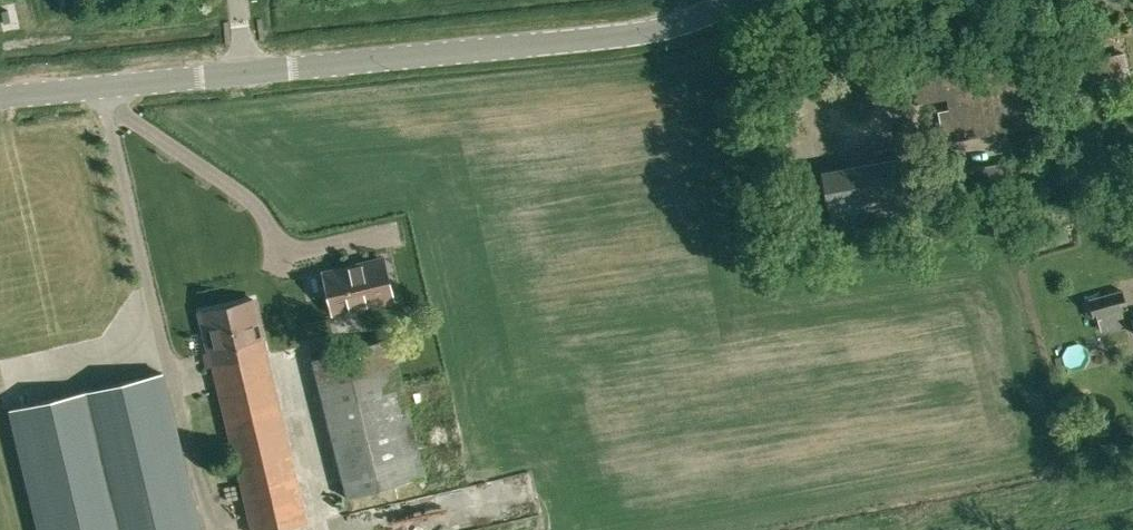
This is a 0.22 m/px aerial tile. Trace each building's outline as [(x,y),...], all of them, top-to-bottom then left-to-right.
[(1,11),(4,23),(10,22),(8,9),(1,11)] [(943,142),(1028,127),(1017,64),(943,77),(941,66),(909,72),(915,103),(946,98),(948,108),(938,110),(943,142)] [(909,202),(906,180),(902,158),(822,171),(828,206),(831,205),(835,228),(855,224),(854,218),(866,216),(865,210),(876,208),(877,214),(898,210),(897,204),(909,202)] [(1018,159),(993,163),(933,173),(936,195),(1021,181),(1018,159)] [(392,298),(383,258),(324,272),(333,312),(392,298)] [(1088,300),(1093,317),(1127,307),(1122,290),(1088,300)] [(205,333),(210,350),(206,351),(209,365),(215,364),(255,529),(278,529),(305,524),(262,340),(263,339),(258,320),(253,298),(200,311),(205,333)] [(392,337),(312,358),(346,498),(427,476),(392,337)] [(164,372),(9,409),(38,529),(202,529),(164,372)]
